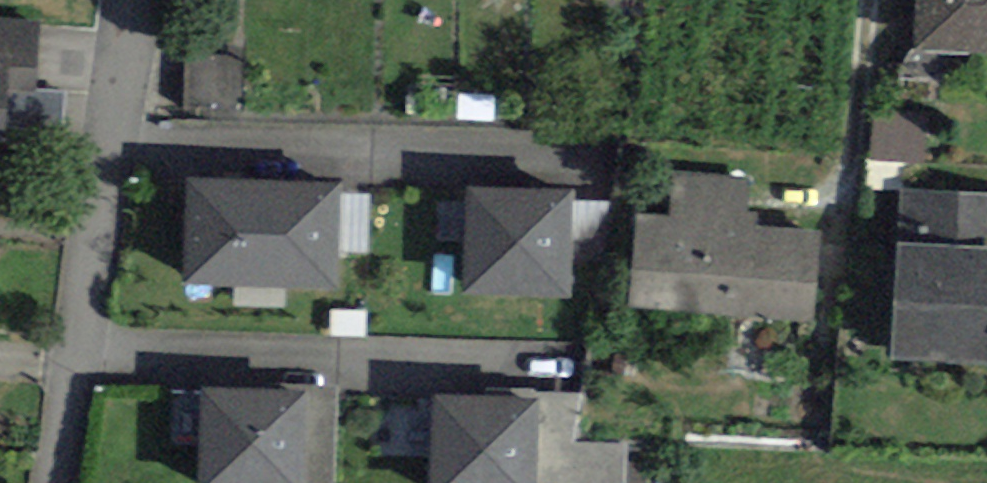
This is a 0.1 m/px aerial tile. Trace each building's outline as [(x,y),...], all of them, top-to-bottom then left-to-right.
[(912,52),(986,55),(986,0),(915,0),(912,52)] [(6,93),(36,95),(41,21),(0,18),(0,55),(9,55),(6,93)] [(3,142),(6,93),(9,55),(0,55),(0,142),(3,142)] [(244,57),(185,56),(184,112),(243,114),(244,57)] [(874,109),(871,158),(924,162),(927,112),(874,109)] [(673,171),(670,205),(745,212),(748,178),(673,171)] [(342,181),(186,177),(183,284),(339,288),(340,253),(341,195),(342,181)] [(571,297),(572,190),(466,189),(465,296),(571,297)] [(897,243),(986,246),(986,194),(899,191),(897,243)] [(371,195),(341,195),(340,253),(370,253),(371,195)] [(629,307),(813,324),(821,233),(758,227),(760,213),(745,212),(670,205),(668,219),(638,216),(629,307)] [(897,243),(893,363),(986,366),(986,246),(897,243)] [(279,390),(305,391),(302,482),(334,482),(337,385),(279,383),(279,390)] [(488,397),(540,398),(538,482),(624,482),(625,444),(576,442),(577,392),(534,391),(534,387),(489,386),(488,397)] [(305,391),(279,390),(200,387),(197,482),(302,482),(305,391)] [(432,395),(430,482),(538,482),(540,398),(488,397),(432,395)]
